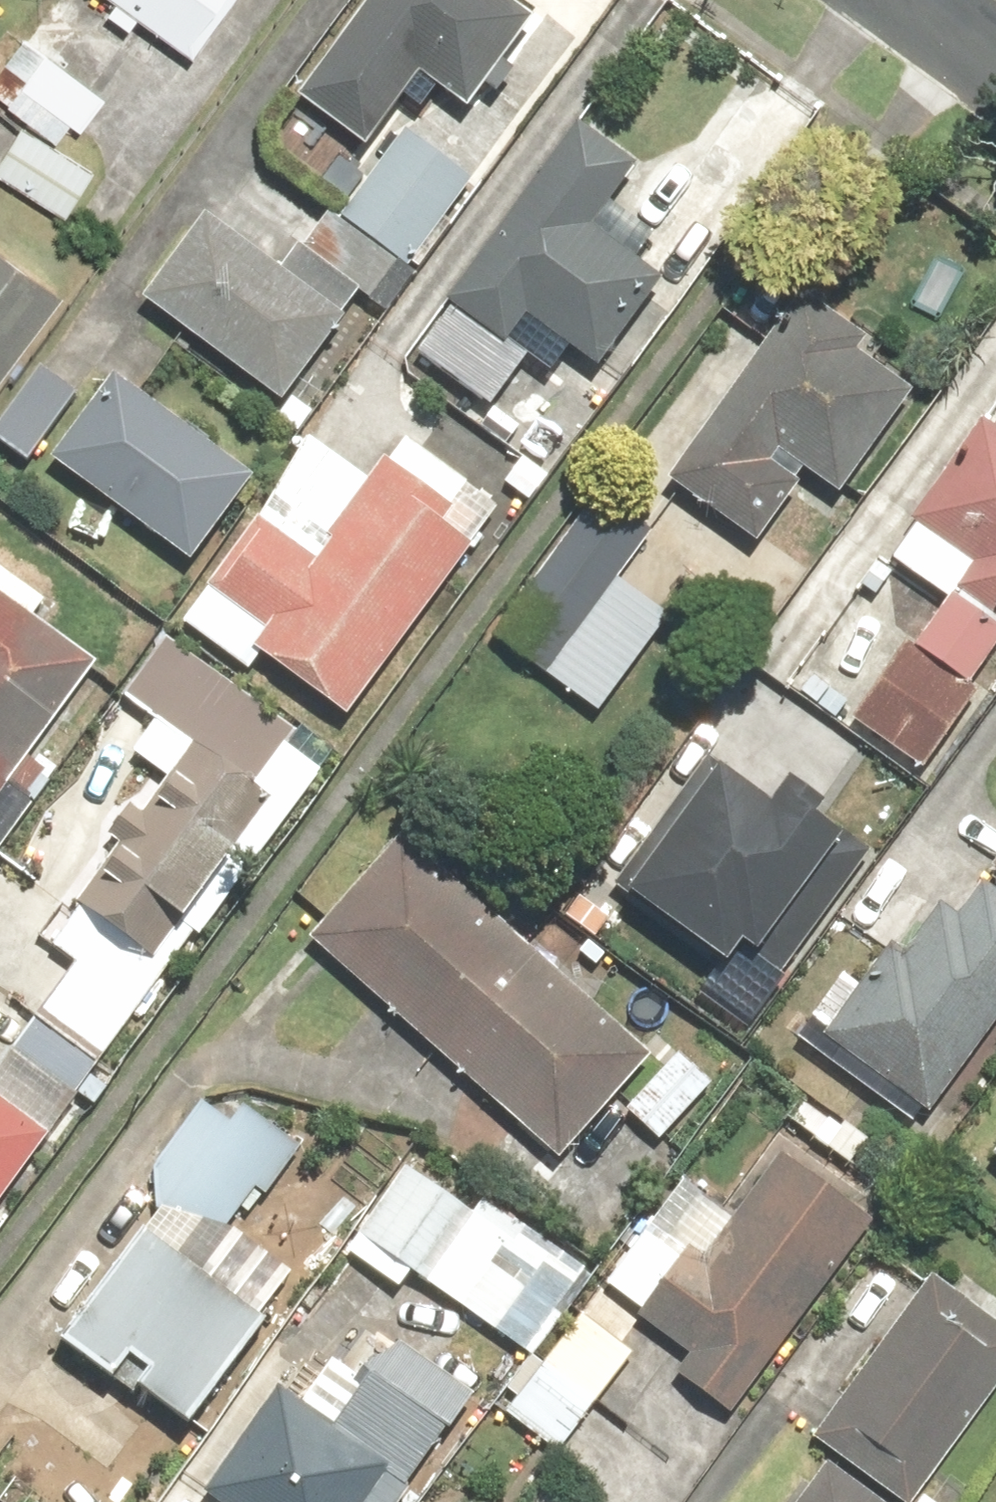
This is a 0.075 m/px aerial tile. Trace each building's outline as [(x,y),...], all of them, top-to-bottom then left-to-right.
[(222,0),(107,0),(108,0),(98,14),(126,33),(132,23),(181,58),(222,0)] [(297,94),(307,101),(288,126),(347,170),(398,102),(418,116),(436,93),(460,111),(528,19),(507,3),(510,0),(367,0),(297,94)] [(69,123),(79,132),(102,104),(22,38),(0,66),(0,67),(20,84),(5,102),(54,142),(69,123)] [(532,113),(505,91),(450,160),(477,181),(532,113)] [(625,165),(575,128),(443,305),(449,310),(414,357),(482,408),(525,351),(509,339),(521,323),(587,373),(659,278),(630,256),(640,241),(594,207),(625,165)] [(17,130),(0,161),(0,177),(66,214),(91,170),(17,130)] [(470,186),(402,133),(334,218),(327,212),(297,249),(368,305),(397,268),(402,272),(470,186)] [(205,217),(139,302),(277,408),(343,323),(205,217)] [(59,298),(0,256),(0,382),(59,298)] [(811,308),(779,357),(762,346),(669,485),(759,545),(803,480),(836,503),(908,395),(868,368),(878,353),(811,308)] [(35,376),(0,424),(0,447),(25,465),(71,402),(35,376)] [(114,380),(51,464),(188,566),(251,482),(114,380)] [(979,422),(908,524),(971,568),(950,598),(995,630),(995,434),(979,422)] [(346,723),(470,549),(494,514),(417,460),(403,480),(384,466),(315,565),(257,524),(207,595),(262,635),(248,654),(346,723)] [(646,544),(589,504),(492,643),(588,710),(630,651),(591,623),(646,544)] [(27,806),(50,774),(21,754),(86,661),(29,621),(40,604),(0,576),(0,787),(27,806)] [(869,596),(797,700),(914,781),(973,697),(965,692),(995,648),(995,630),(950,598),(925,634),(869,596)] [(147,965),(270,800),(251,785),(287,737),(189,663),(150,716),(159,722),(132,757),(163,780),(140,810),(129,802),(105,834),(122,846),(74,910),(147,965)] [(770,806),(704,759),(608,895),(720,973),(735,951),(778,981),(867,853),(780,792),(770,806)] [(398,838),(308,939),(558,1163),(648,1062),(398,838)] [(818,1040),(923,1117),(995,1019),(995,895),(984,886),(958,922),(938,907),(900,960),(885,949),(818,1040)] [(49,951),(73,967),(12,1055),(76,1099),(160,978),(72,917),(49,951)] [(710,1085),(677,1054),(623,1111),(657,1142),(710,1085)] [(0,1104),(0,1184),(38,1131),(0,1104)] [(227,1126),(199,1104),(131,1189),(160,1212),(54,1345),(105,1385),(120,1365),(140,1381),(130,1394),(179,1432),(260,1330),(188,1273),(254,1189),(265,1198),(300,1155),(241,1108),(227,1126)] [(697,1266),(649,1231),(607,1288),(641,1313),(634,1322),(686,1360),(674,1376),(728,1416),(865,1229),(773,1161),(697,1266)] [(404,1168),(355,1237),(522,1357),(584,1271),(484,1199),(471,1217),(404,1168)] [(927,1278),(814,1448),(895,1501),(917,1501),(995,1384),(995,1324),(927,1278)] [(634,1350),(581,1311),(505,1414),(558,1453),(634,1350)] [(278,1392),(205,1496),(213,1501),(397,1501),(446,1433),(366,1378),(331,1429),(278,1392)] [(825,1465),(799,1501),(877,1501),(825,1465)]
